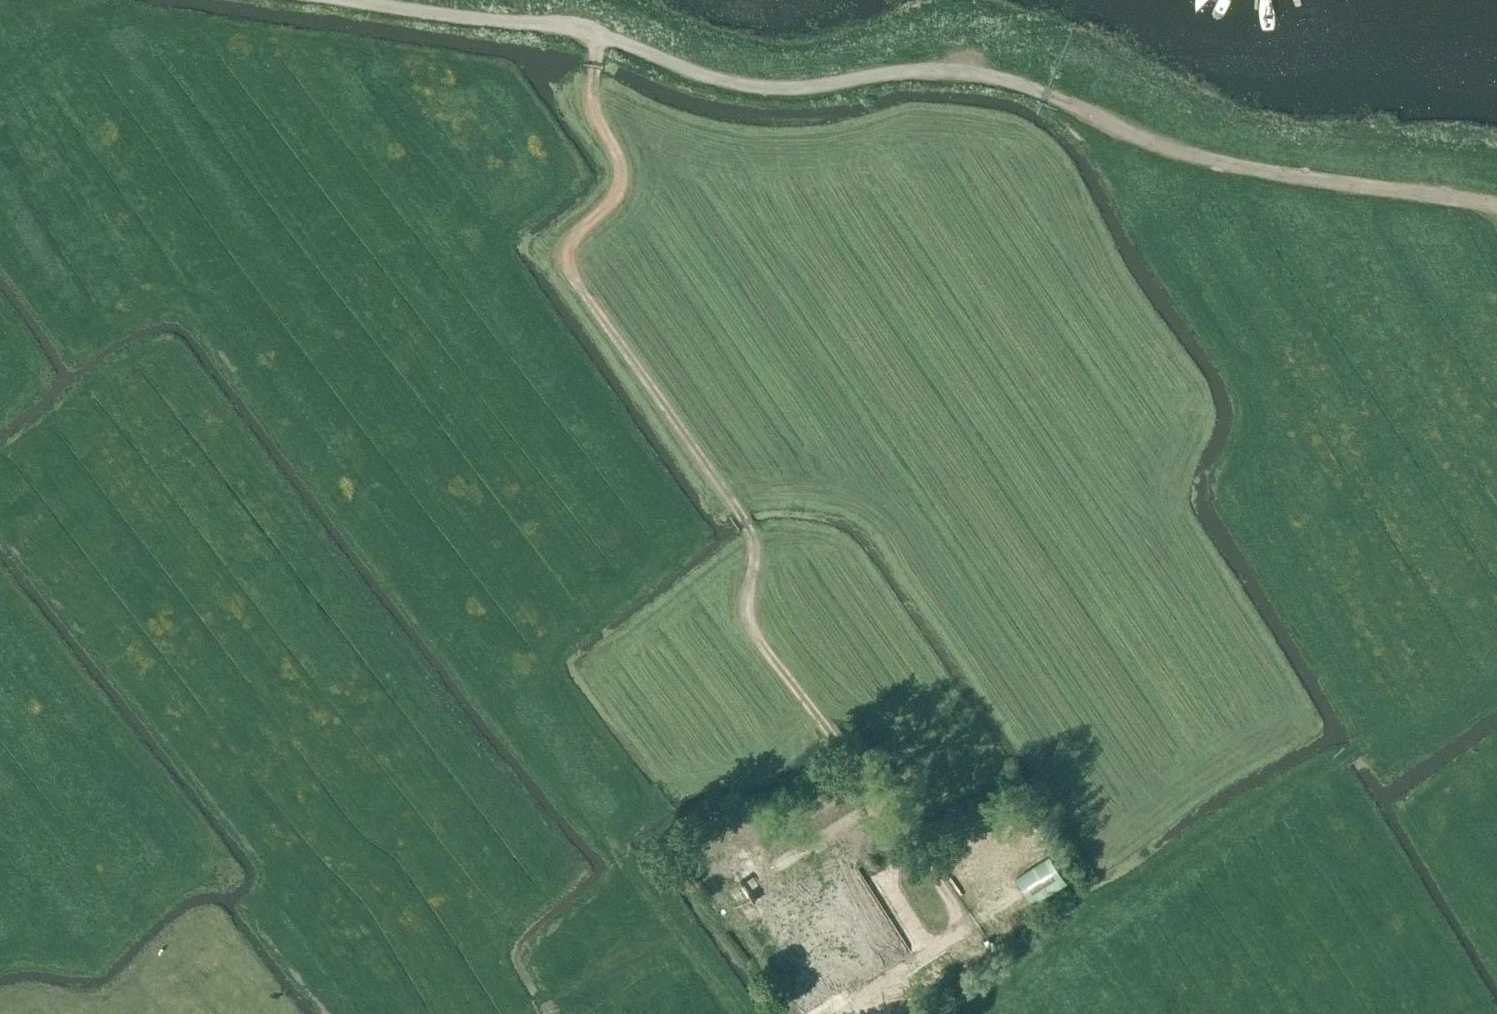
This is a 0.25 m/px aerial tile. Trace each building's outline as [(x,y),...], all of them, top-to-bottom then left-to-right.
[(914,955),(851,853),(788,891),(784,884),(777,888),(764,866),(763,867),(759,860),(754,859),(740,867),(739,872),(743,879),(742,879),(756,901),(764,896),(828,1001),(846,990),(849,995),(914,955)]
